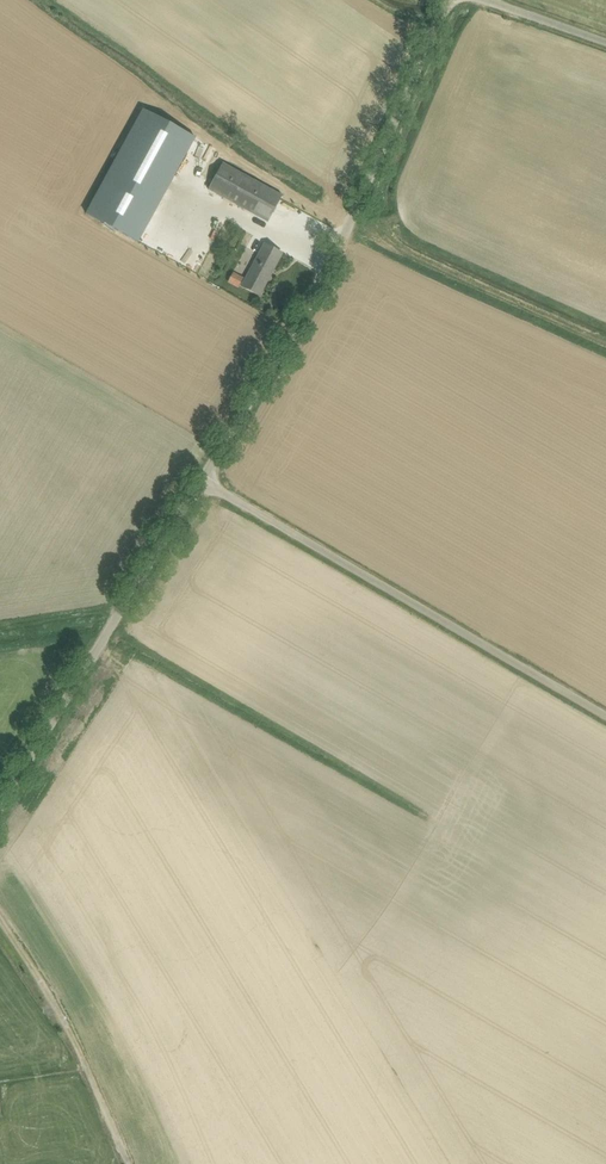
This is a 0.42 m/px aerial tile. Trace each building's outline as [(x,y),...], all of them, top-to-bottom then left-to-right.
[(85,215),(137,243),(194,138),(141,110),(85,215)] [(268,222),(283,196),(222,163),(208,189),(268,222)] [(242,286),(260,295),(282,253),(264,244),(242,286)] [(240,287),(245,276),(234,271),(229,282),(240,287)]
